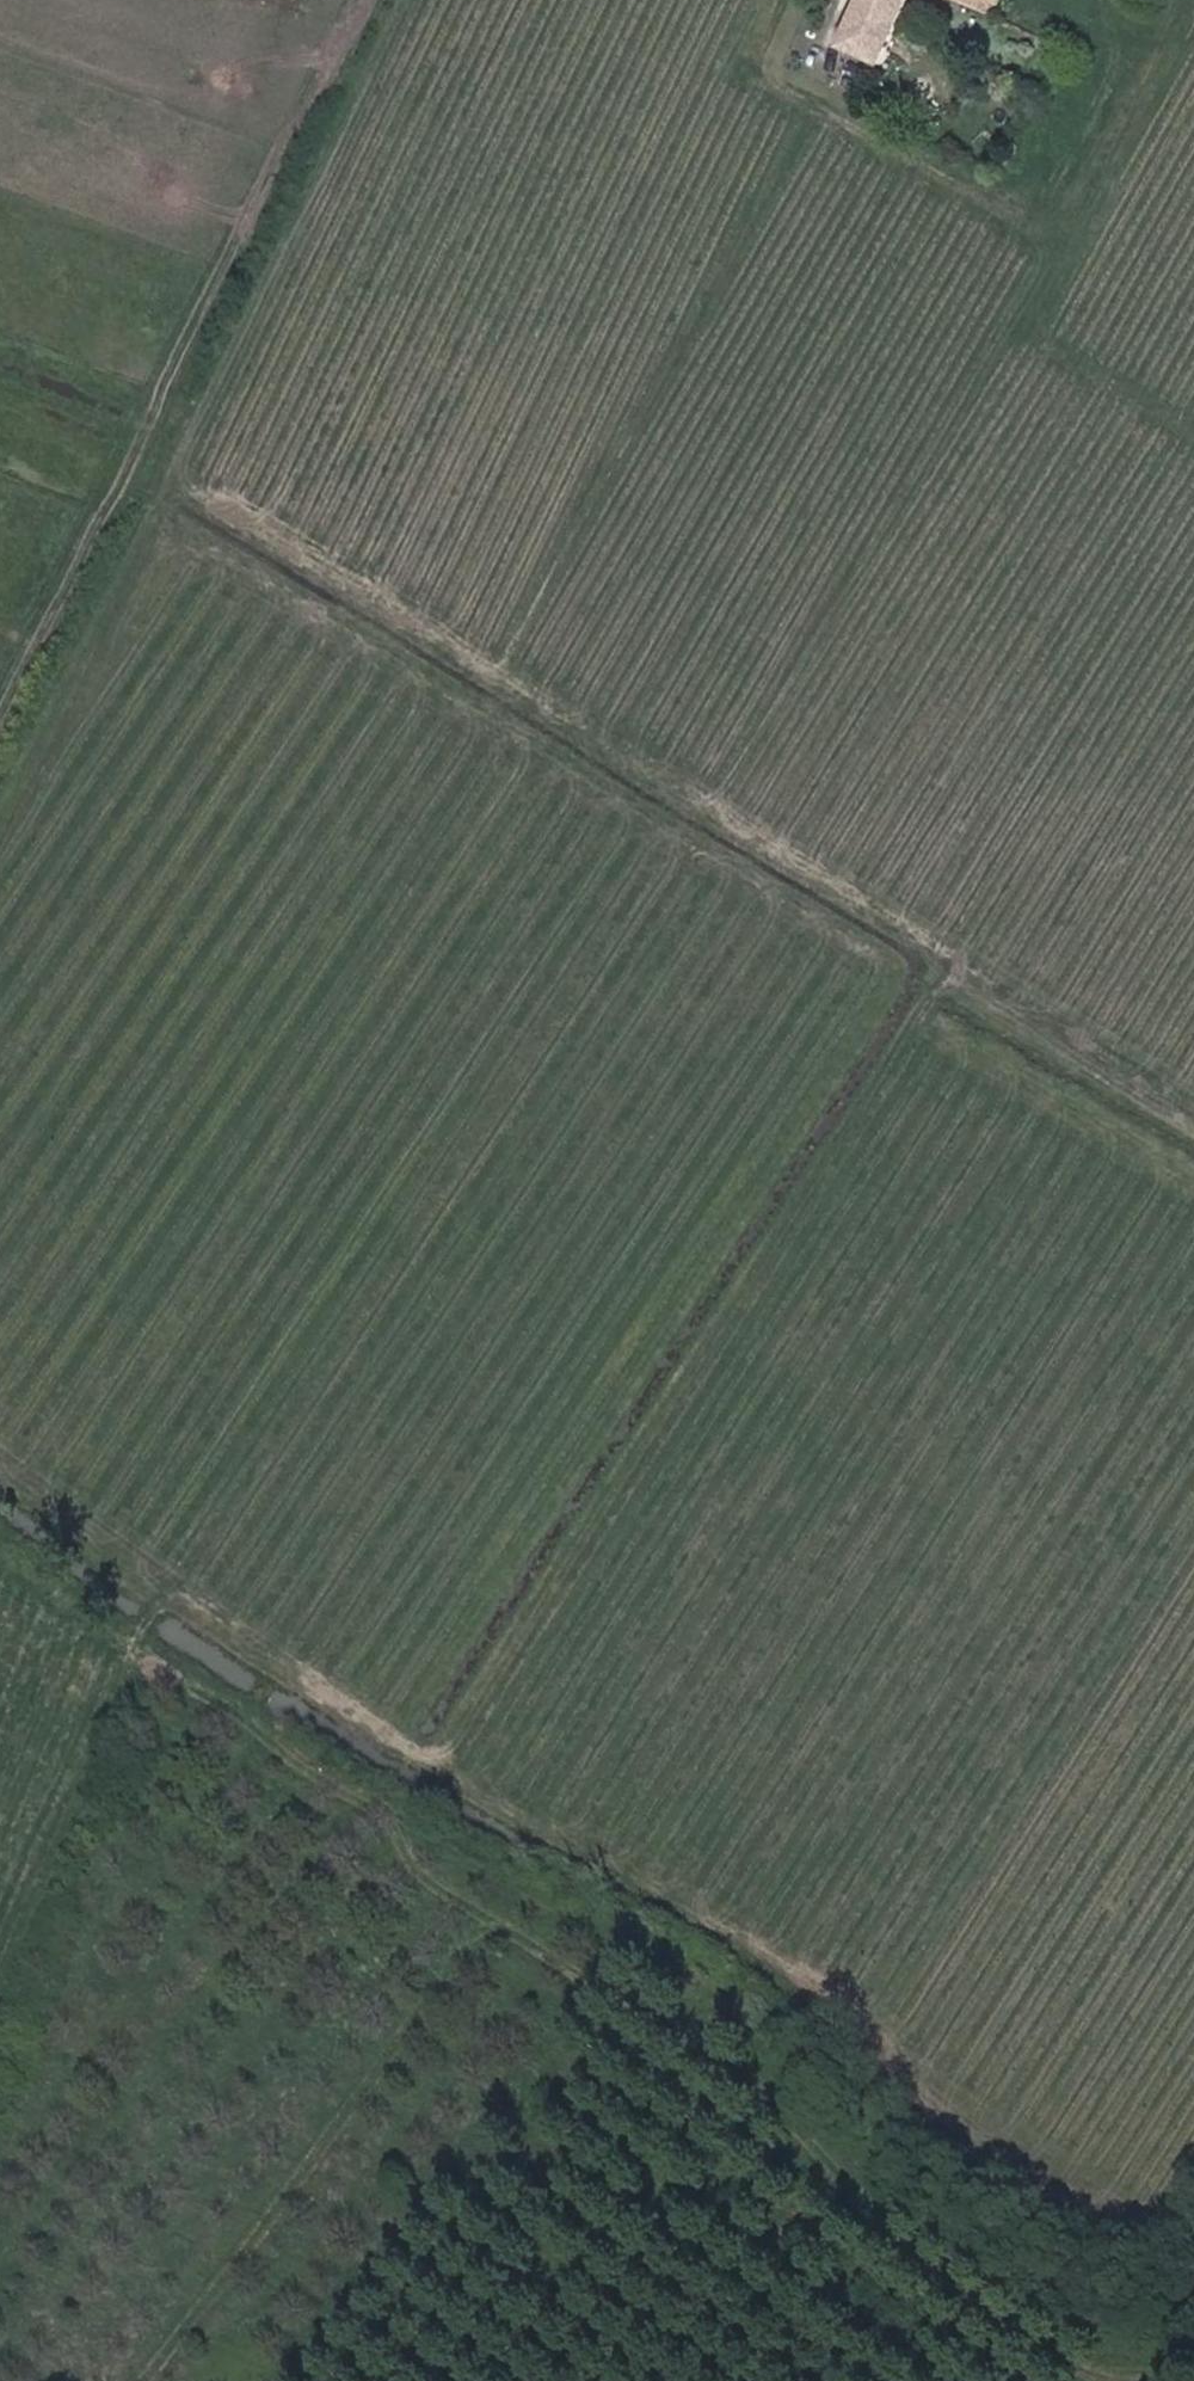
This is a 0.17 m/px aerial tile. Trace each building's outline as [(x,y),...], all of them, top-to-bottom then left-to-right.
[(840,47),(884,68),(916,0),(862,0),(840,47)] [(997,15),(1004,0),(964,0),(997,15)]
